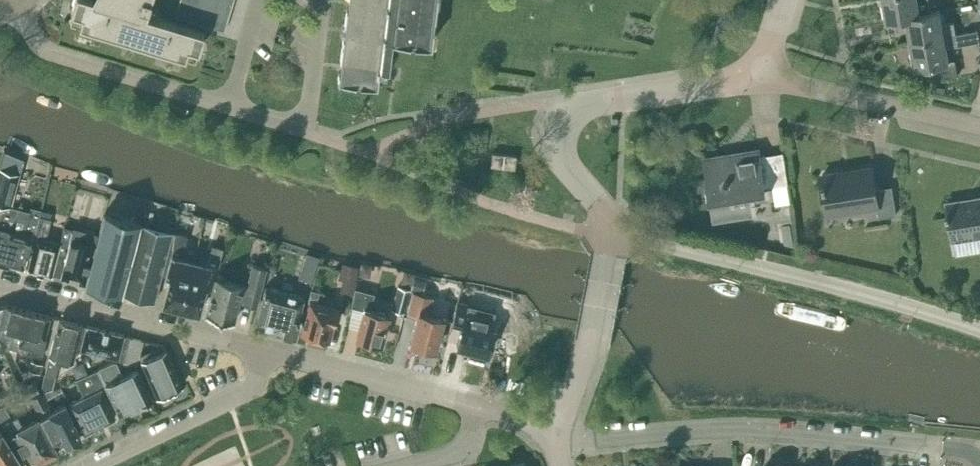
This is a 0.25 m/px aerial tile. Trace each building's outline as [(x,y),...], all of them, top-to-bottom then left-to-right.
[(185,55),(188,46),(199,49),(204,30),(147,13),(150,0),(74,0),(71,10),(82,14),(79,23),(185,55)] [(225,30),(234,0),(179,0),(175,15),(225,30)] [(338,81),(378,86),(380,67),(389,67),(392,39),(431,43),(437,0),(348,0),(338,81)] [(920,0),(884,0),(888,19),(907,16),(907,15),(922,12),(920,0)] [(907,15),(907,16),(912,41),(956,33),(954,22),(943,24),(941,9),(922,12),(907,15)] [(956,33),(912,41),(916,67),(919,66),(919,67),(959,77),(956,59),(950,61),(947,46),(969,43),(979,41),(979,37),(979,29),(956,33)] [(759,149),(706,157),(713,201),(716,200),(719,217),(748,212),(745,195),(766,192),(765,186),(789,182),(784,152),(760,156),(759,149)] [(493,152),(491,165),(515,168),(517,155),(493,152)] [(0,168),(0,261),(1,261),(15,207),(10,206),(19,172),(0,167),(0,168)] [(876,188),(873,167),(823,175),(829,213),(878,205),(880,217),(897,214),(893,185),(876,188)] [(948,203),(954,239),(979,234),(979,197),(948,203)] [(15,207),(1,261),(24,267),(33,231),(35,232),(40,215),(41,209),(31,207),(30,211),(15,207)] [(104,213),(86,283),(122,292),(122,291),(139,223),(104,213)] [(38,233),(29,268),(52,274),(61,239),(56,237),(55,242),(46,240),(52,218),(40,215),(35,232),(38,233)] [(139,223),(122,291),(155,300),(169,248),(172,235),(173,231),(139,223)] [(169,248),(183,252),(188,235),(173,231),(172,235),(169,248)] [(62,276),(62,277),(85,283),(95,245),(72,239),(62,237),(60,244),(53,274),(62,276)] [(210,287),(215,267),(219,268),(224,248),(212,245),(206,263),(205,263),(205,266),(193,263),(181,307),(199,312),(206,286),(210,287)] [(163,303),(181,307),(193,263),(181,260),(182,257),(172,254),(167,275),(170,276),(163,303)] [(361,266),(359,275),(370,277),(373,263),(361,261),(361,266)] [(354,283),(355,279),(358,266),(342,263),(339,276),(339,279),(354,283)] [(216,277),(206,314),(234,321),(239,301),(243,301),(243,302),(257,306),(267,267),(253,264),(248,286),(216,277)] [(401,283),(412,285),(415,272),(404,270),(401,283)] [(414,277),(411,288),(423,291),(426,280),(414,277)] [(398,285),(392,309),(404,312),(410,288),(398,285)] [(266,287),(257,322),(273,326),(273,328),(283,331),(282,333),(293,336),(293,333),(295,334),(304,297),(266,287)] [(349,326),(359,328),(357,337),(381,343),(389,313),(369,309),(373,294),(373,293),(355,288),(352,306),(353,306),(349,326)] [(417,316),(411,343),(435,349),(443,318),(428,314),(433,296),(414,291),(408,314),(417,316)] [(313,293),(303,334),(329,341),(333,325),(335,325),(338,310),(317,305),(320,295),(313,293)] [(462,324),(457,345),(489,353),(495,328),(491,327),(495,311),(457,301),(452,321),(462,324)] [(11,337),(9,347),(16,349),(27,309),(5,304),(0,306),(0,335),(11,337)] [(50,315),(27,309),(16,349),(17,349),(18,345),(32,349),(31,353),(43,355),(47,338),(45,338),(50,315)] [(82,324),(59,317),(44,373),(45,374),(40,392),(52,388),(60,358),(73,361),(82,324)] [(82,349),(119,358),(123,359),(129,335),(88,325),(82,349)] [(142,360),(158,396),(182,386),(164,344),(140,354),(144,339),(131,336),(129,335),(123,359),(137,363),(142,360)] [(43,363),(31,360),(28,370),(40,373),(43,363)] [(88,372),(83,360),(71,366),(76,377),(88,372)] [(98,369),(105,383),(106,386),(120,414),(142,403),(143,404),(153,399),(137,368),(123,375),(116,361),(98,369)] [(98,369),(89,373),(80,377),(76,378),(84,396),(70,403),(85,432),(116,416),(102,388),(106,386),(105,383),(98,369)] [(21,386),(26,397),(39,393),(36,383),(36,381),(21,386)] [(26,398),(30,397),(41,417),(59,449),(57,445),(64,441),(67,446),(71,444),(79,440),(83,438),(65,403),(53,409),(48,398),(63,390),(61,386),(61,385),(52,388),(40,392),(40,393),(39,393),(26,397),(26,398)] [(0,392),(0,393),(5,400),(6,403),(24,396),(20,387),(19,387),(11,390),(10,388),(0,392)] [(59,449),(41,417),(23,427),(17,415),(12,418),(5,405),(0,406),(0,417),(6,427),(5,427),(11,435),(14,433),(28,459),(33,457),(35,462),(41,459),(54,452),(59,449)] [(24,464),(0,426),(0,465),(24,465),(24,464)]
